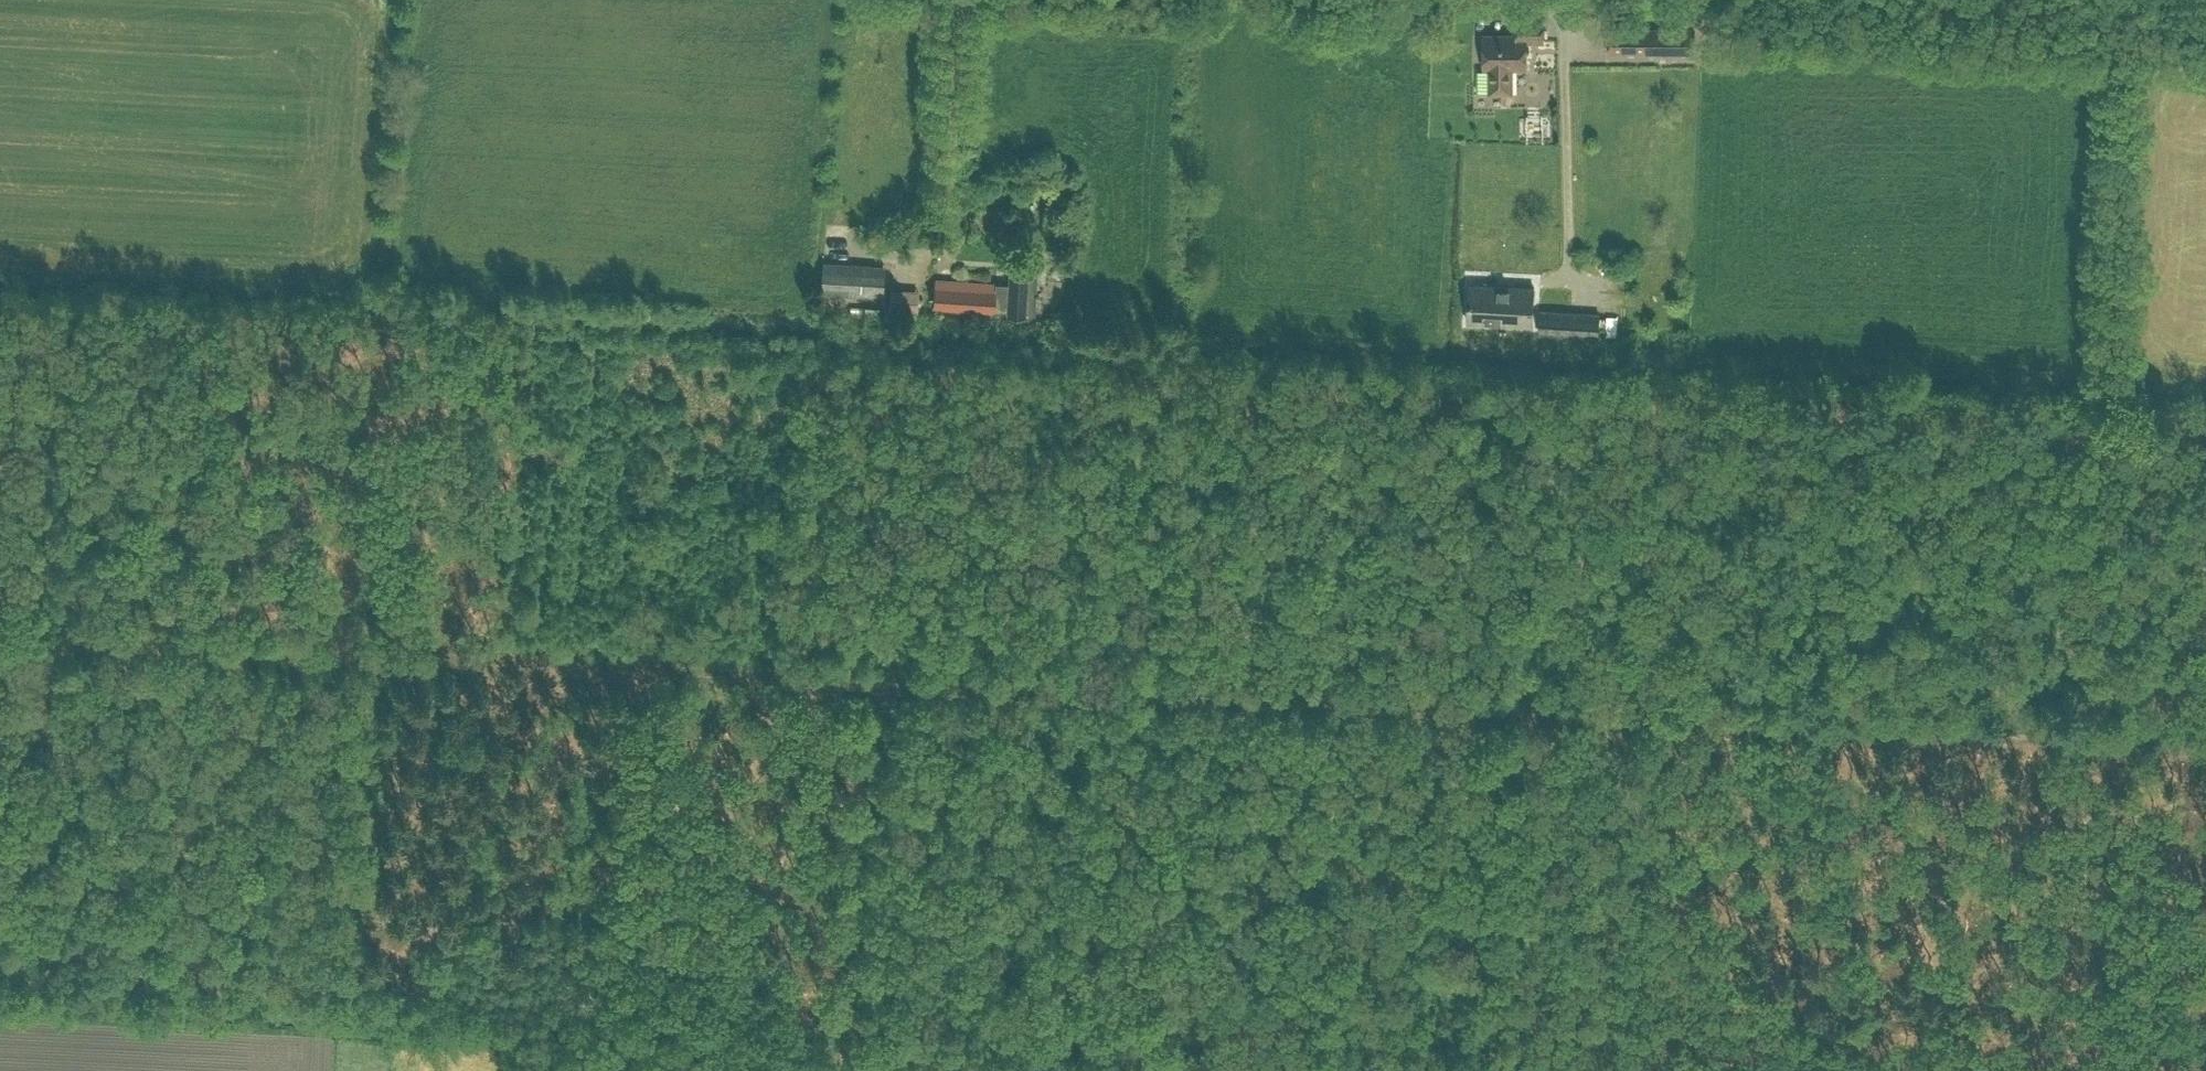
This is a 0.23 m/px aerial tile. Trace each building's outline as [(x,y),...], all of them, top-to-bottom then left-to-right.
[(1516,26),(1516,18),(1490,18),(1490,26),(1516,26)] [(1485,70),(1489,70),(1489,92),(1513,92),(1513,70),(1528,70),(1528,44),(1544,44),(1544,20),(1518,20),(1518,38),(1485,38),(1485,70)] [(1562,146),(1560,133),(1545,135),(1547,148),(1562,146)] [(881,295),(883,266),(822,262),(820,291),(881,295)] [(1624,264),(1607,263),(1606,277),(1623,278),(1624,264)] [(995,283),(934,279),(933,306),(993,310),(993,308),(1007,309),(1006,316),(1033,318),(1036,270),(1010,268),(1008,286),(995,285),(995,283)] [(1469,321),(1532,325),(1534,287),(1471,284),(1469,321)] [(1599,337),(1600,313),(1540,310),(1538,333),(1599,337)]
